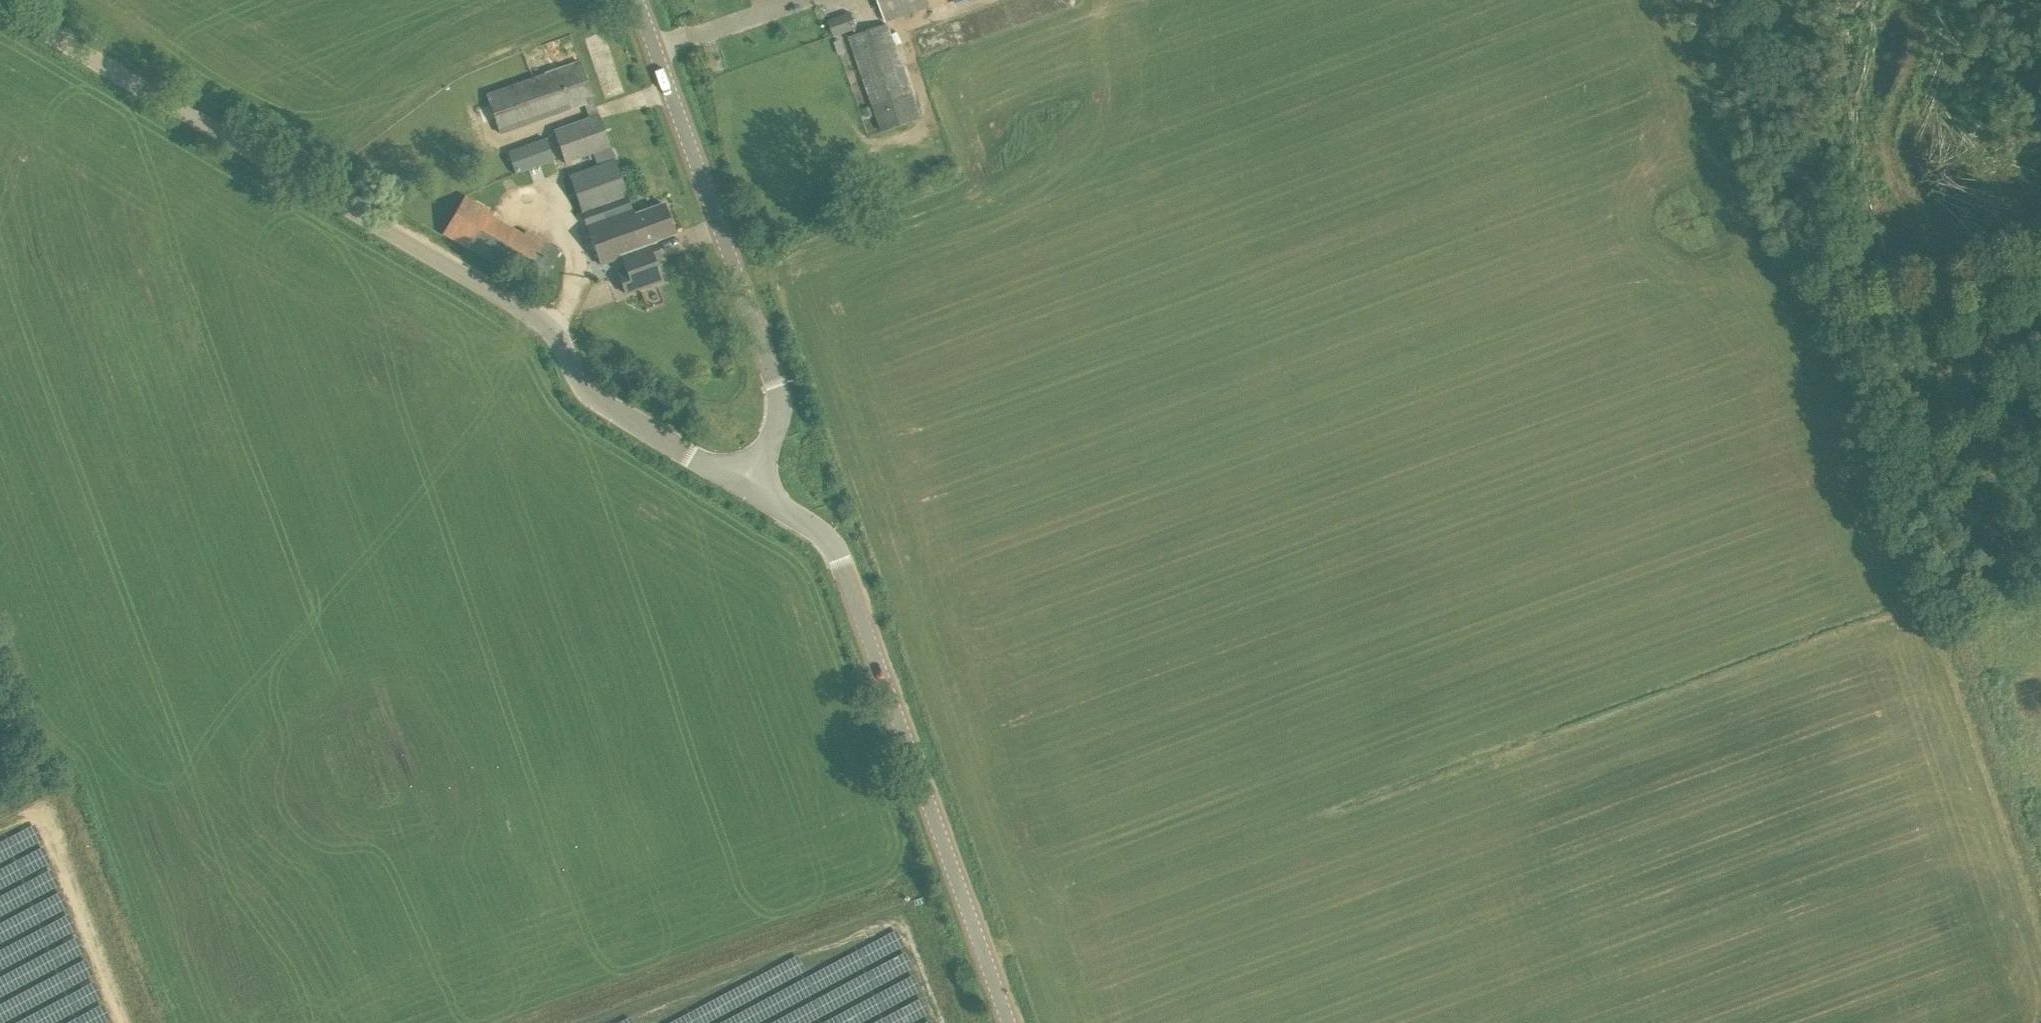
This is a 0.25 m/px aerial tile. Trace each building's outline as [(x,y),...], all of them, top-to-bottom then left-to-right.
[(886,22),(930,7),(928,0),(879,0),(886,22)] [(834,37),(857,29),(851,12),(828,19),(834,37)] [(882,132),(921,118),(889,23),(849,37),(882,132)] [(598,114),(594,101),(579,60),(544,72),(544,73),(486,93),(499,134),(584,104),(589,117),(553,130),(565,164),(593,154),(597,164),(568,174),(588,231),(588,230),(601,265),(621,257),(650,247),(651,252),(659,249),(656,240),(675,233),(664,203),(635,213),(614,158),(611,147),(599,114),(598,114)] [(515,176),(527,171),(555,161),(546,138),(507,152),(515,176)] [(524,233),(489,213),(491,210),(465,195),(442,235),(538,289),(560,250),(526,230),(524,233)] [(650,247),(621,257),(626,271),(619,274),(626,293),(662,281),(651,252),(650,247)]
